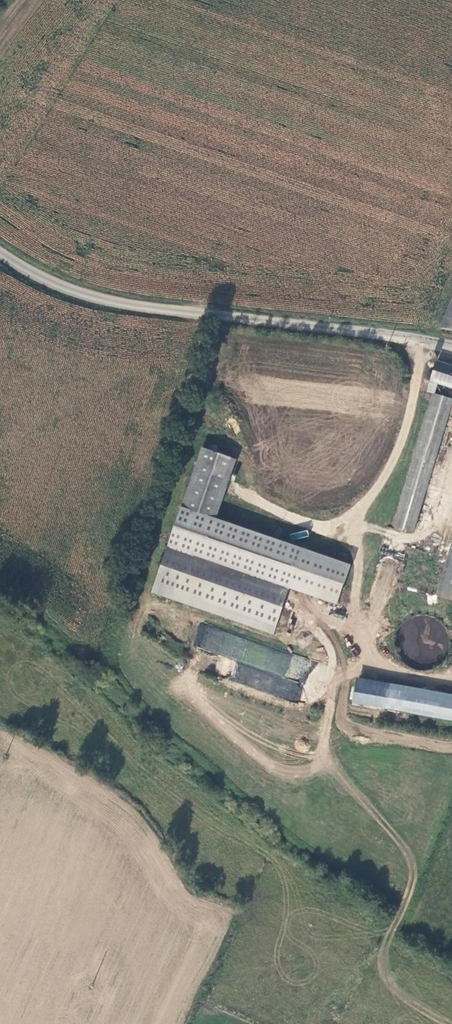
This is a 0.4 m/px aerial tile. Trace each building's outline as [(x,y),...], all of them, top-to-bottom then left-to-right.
[(442,327),(451,329),(451,305),(442,327)] [(437,362),(432,381),(439,383),(451,388),(451,366),(437,362)] [(439,383),(432,381),(428,392),(434,393),(436,394),(439,383)] [(434,393),(395,527),(414,533),(451,406),(451,399),(436,394),(434,393)] [(203,449),(199,461),(225,470),(229,458),(203,449)] [(209,516),(225,470),(199,461),(183,507),(209,516)] [(209,516),(183,507),(169,546),(290,588),(304,549),(209,516)] [(437,595),(451,600),(451,544),(437,595)] [(448,626),(404,615),(395,653),(435,663),(438,653),(442,654),(448,626)] [(199,627),(193,647),(235,660),(229,681),(297,702),(303,682),(300,681),(307,659),(199,627)] [(355,678),(350,705),(451,721),(451,693),(355,678)]
